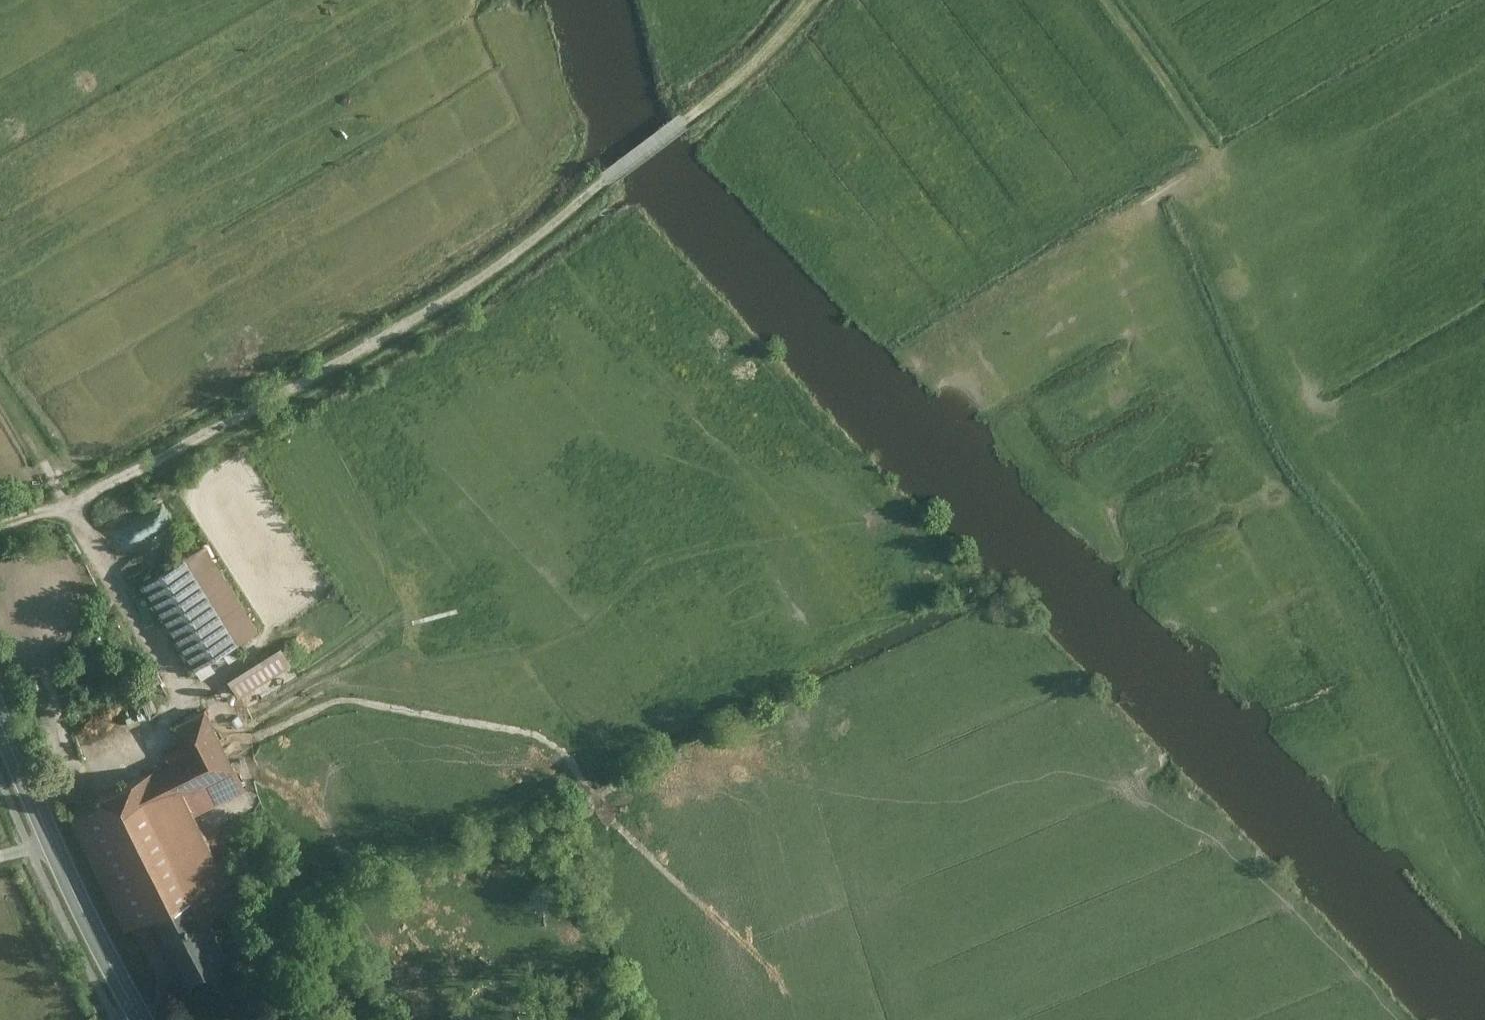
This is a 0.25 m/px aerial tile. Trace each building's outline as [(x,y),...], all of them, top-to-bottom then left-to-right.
[(207,540),(133,582),(183,670),(257,628),(207,540)] [(283,647),(226,679),(236,697),(293,664),(283,647)] [(168,758),(65,808),(123,925),(153,910),(186,977),(234,953),(212,909),(240,895),(199,813),(246,790),(205,707),(170,724),(182,749),(167,756),(168,758)]
